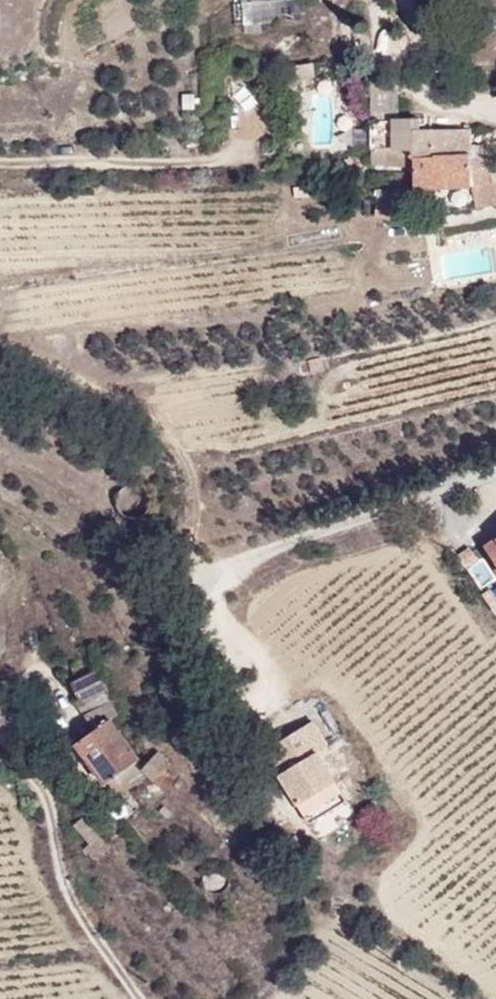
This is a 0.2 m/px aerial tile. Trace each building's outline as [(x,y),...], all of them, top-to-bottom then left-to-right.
[(231,18),(297,18),(297,0),(231,0),(231,18)] [(337,29),(338,41),(367,39),(366,27),(337,29)] [(410,183),(470,183),(470,124),(411,124),(411,115),(371,115),(371,165),(410,165),(410,183)] [(471,170),(474,204),(495,202),(495,167),(471,170)] [(136,508),(135,492),(119,492),(120,508),(136,508)] [(482,540),(495,561),(495,531),(482,540)] [(492,608),(495,605),(495,572),(480,543),(461,554),(492,608)] [(92,669),(70,681),(89,717),(112,705),(92,669)] [(106,781),(141,753),(107,713),(73,741),(106,781)] [(266,742),(305,818),(346,797),(319,745),(331,739),(318,715),(266,742)] [(323,745),(346,793),(367,783),(344,735),(323,745)] [(157,749),(140,767),(164,791),(182,773),(157,749)] [(96,856),(110,846),(86,815),(73,826),(96,856)]
